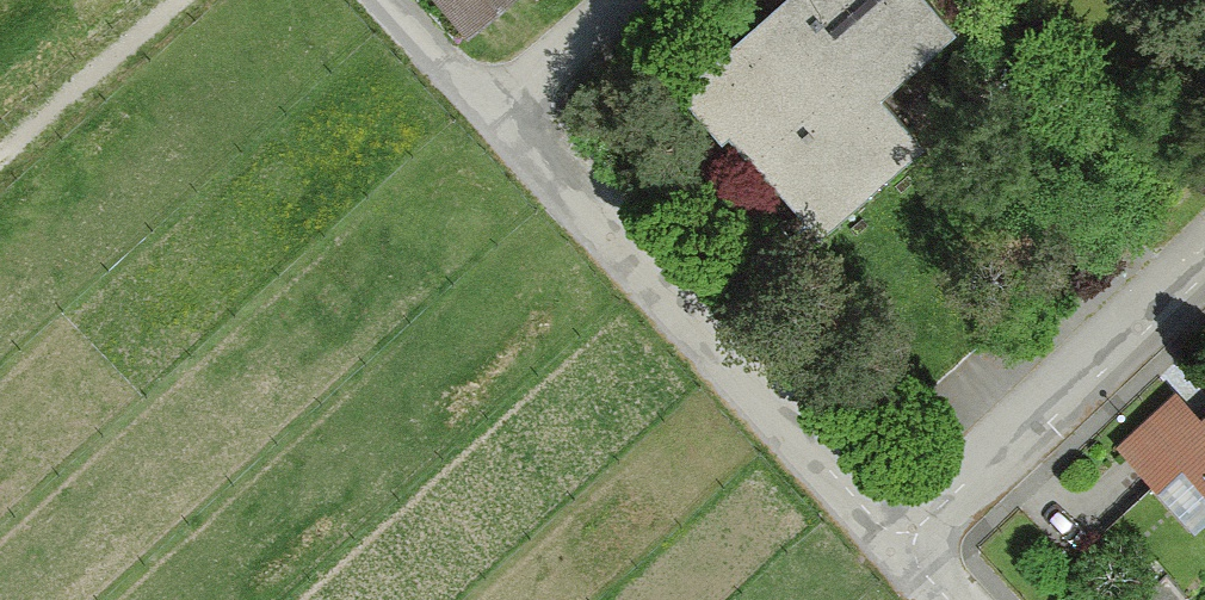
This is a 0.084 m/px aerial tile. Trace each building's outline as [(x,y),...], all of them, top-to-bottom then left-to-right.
[(462,38),(508,0),(430,0),(462,38)] [(676,95),(803,241),(917,144),(876,96),(949,33),(921,0),(786,0),(676,95)] [(1114,443),(1159,492),(1178,475),(1204,503),(1204,412),(1197,420),(1170,391),(1114,443)]
